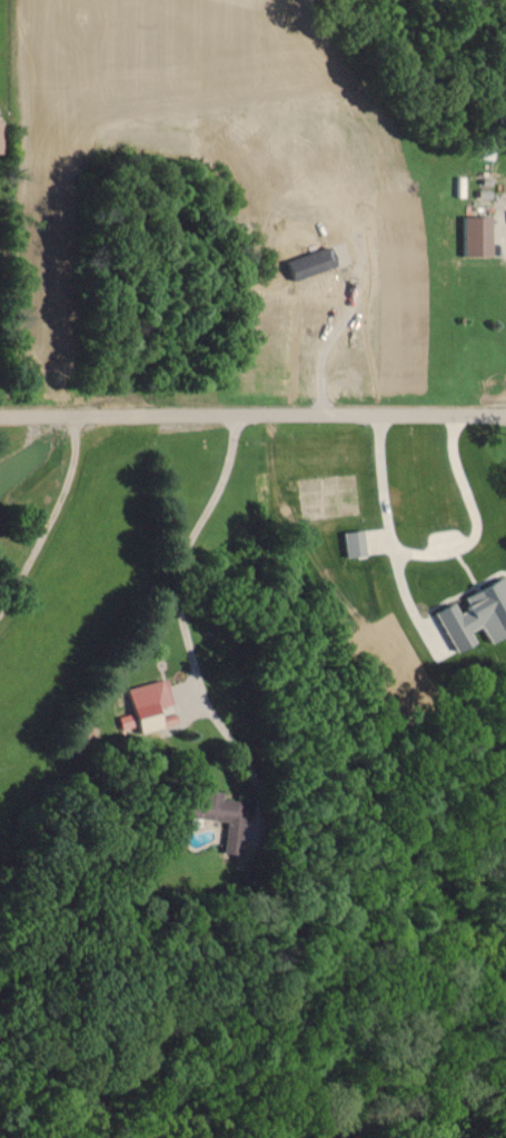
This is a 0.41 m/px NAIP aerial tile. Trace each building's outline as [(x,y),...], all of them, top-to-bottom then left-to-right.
[(486,216),(459,216),(459,256),(486,256),(486,216)] [(342,558),(362,555),(358,530),(339,533),(342,558)] [(469,642),(464,631),(476,625),(485,642),(505,632),(505,588),(500,576),(460,597),(465,607),(453,612),(448,603),(430,612),(450,652),(469,642)] [(170,703),(163,677),(123,688),(135,732),(158,726),(153,707),(170,703)] [(220,852),(238,853),(243,800),(218,798),(219,791),(203,789),(202,796),(185,795),(183,816),(223,820),(220,852)]
